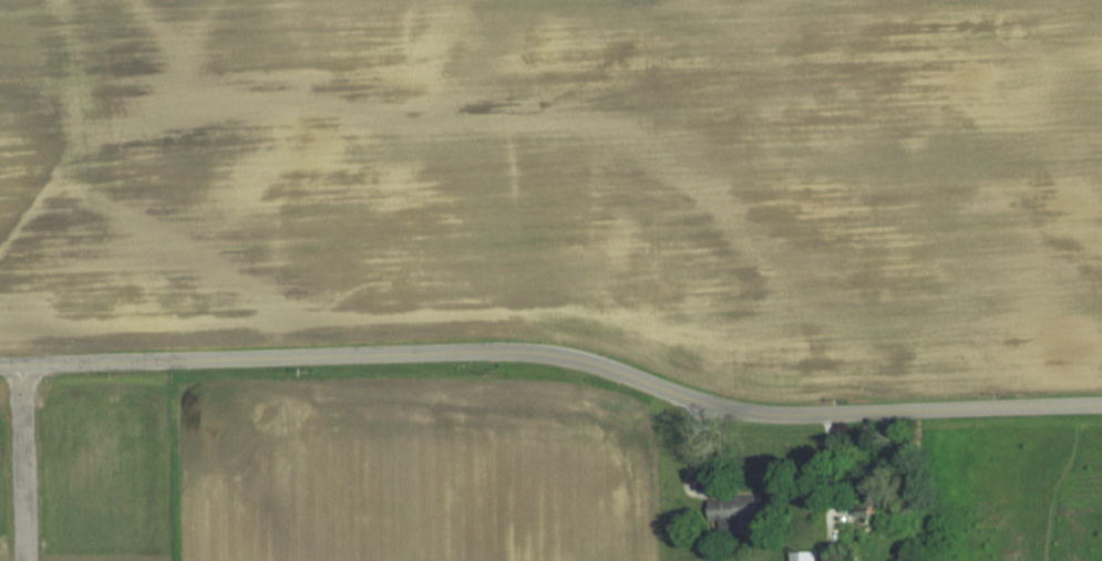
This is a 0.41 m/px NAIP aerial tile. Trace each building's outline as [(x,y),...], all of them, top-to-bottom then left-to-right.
[(893,503),(892,487),(867,488),(868,504),(893,503)] [(718,498),(718,530),(760,530),(760,498),(718,498)] [(795,560),(819,560),(819,552),(794,553),(795,560)]
